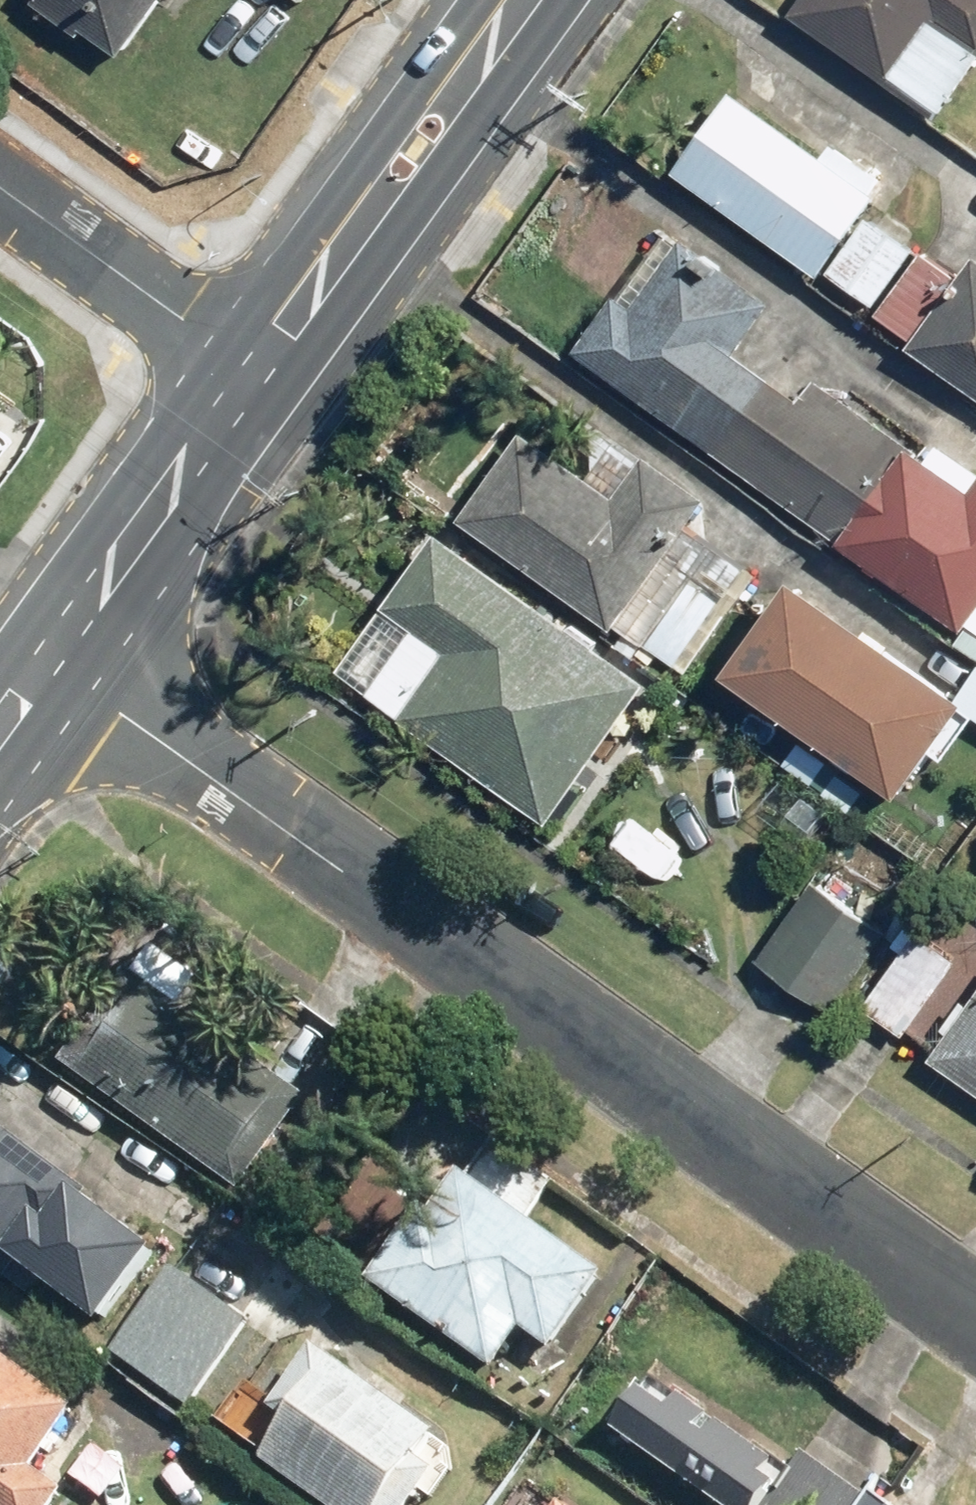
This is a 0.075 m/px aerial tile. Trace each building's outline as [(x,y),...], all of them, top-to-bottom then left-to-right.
[(106,61),(155,0),(29,0),(106,61)] [(794,10),(942,117),(975,70),(975,0),(801,0),(794,10)] [(880,194),(733,90),(674,172),(821,276),(880,194)] [(917,250),(869,215),(828,270),(876,305),(917,250)] [(684,237),(634,306),(619,295),(578,352),(964,631),(975,614),(975,484),(971,490),(818,379),(804,399),(738,352),(774,302),(684,237)] [(924,251),(878,314),(914,340),(910,347),(975,395),(975,258),(961,278),(924,251)] [(616,496),(520,429),(457,517),(615,627),(707,496),(646,453),(616,496)] [(648,680),(436,532),(387,603),(416,623),(368,692),(549,819),(648,680)] [(727,595),(692,570),(643,641),(678,665),(727,595)] [(965,700),(791,578),(725,672),(898,793),(965,700)] [(962,694),(970,700),(964,708),(975,717),(975,675),(962,694)] [(890,933),(815,880),(759,959),(834,1011),(890,933)] [(960,959),(919,931),(867,1005),(908,1034),(960,959)] [(0,952),(0,998),(2,999),(24,970),(0,952)] [(310,1095),(130,969),(62,1064),(242,1191),(310,1095)] [(932,1057),(975,1088),(975,995),(932,1057)] [(0,1125),(0,1273),(32,1297),(43,1282),(104,1325),(158,1252),(83,1198),(90,1189),(0,1125)] [(463,1172),(434,1213),(424,1206),(370,1283),(496,1370),(524,1331),(554,1352),(608,1274),(463,1172)] [(252,1320),(182,1269),(121,1351),(191,1402),(252,1320)] [(292,1420),(263,1463),(324,1504),(414,1504),(438,1471),(421,1460),(440,1432),(318,1348),(276,1409),(292,1420)] [(66,1492),(33,1469),(78,1407),(0,1351),(0,1504),(57,1504),(66,1492)] [(809,1448),(792,1473),(656,1376),(616,1433),(718,1504),(889,1504),(809,1448)]
